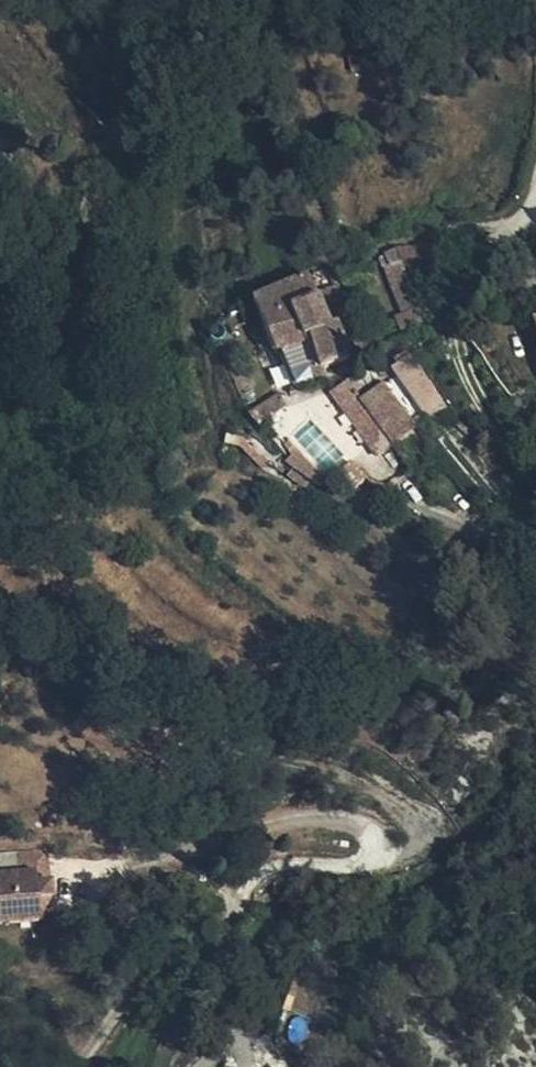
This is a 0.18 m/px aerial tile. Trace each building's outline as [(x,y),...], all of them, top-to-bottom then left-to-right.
[(402,317),(408,331),(424,325),(395,252),(382,257),(383,260),(379,262),(402,317)] [(305,277),(251,303),(276,358),(282,355),(298,389),(324,378),(321,373),(350,360),(335,327),(329,330),(305,277)] [(400,335),(408,331),(402,317),(394,320),(400,335)] [(427,424),(445,412),(410,361),(391,375),(427,424)] [(387,434),(362,401),(348,382),(329,397),(368,449),(387,434)] [(382,385),(362,401),(387,434),(407,418),(382,385)] [(268,466),(247,445),(240,450),(261,473),(268,466)] [(284,466),(292,472),(312,486),(320,492),(328,486),(294,451),(289,455),(292,458),(284,466)] [(366,481),(353,467),(340,479),(353,493),(366,481)] [(312,486),(292,472),(286,479),(301,491),(306,491),(312,486)] [(39,922),(37,902),(36,889),(35,877),(0,879),(0,927),(39,922)] [(36,889),(37,902),(51,901),(50,887),(36,889)]
